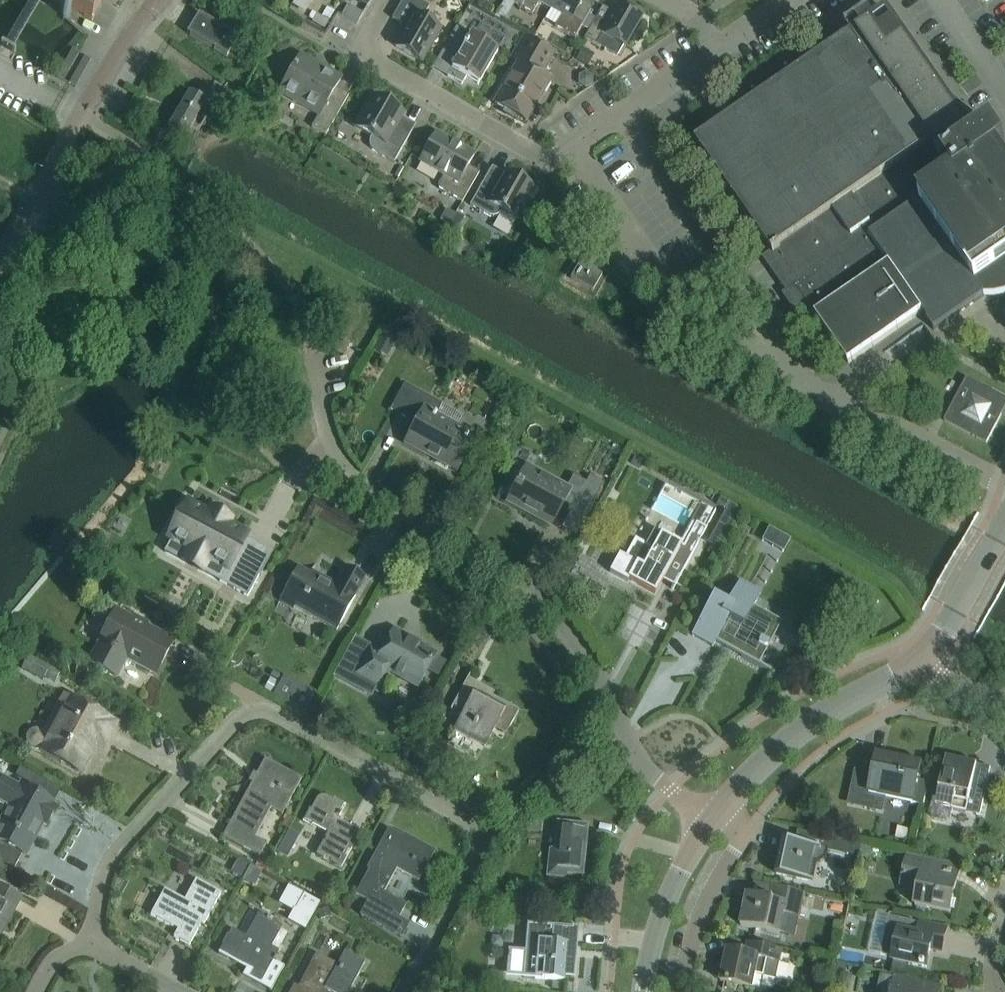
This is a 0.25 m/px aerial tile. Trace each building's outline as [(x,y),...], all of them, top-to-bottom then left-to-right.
[(91,21),(103,0),(53,0),(91,21)] [(427,63),(422,60),(440,29),(422,18),(429,6),(417,0),(402,0),(392,18),(406,26),(395,46),(426,64),(427,63)] [(550,9),(555,0),(504,0),(495,15),(505,21),(515,3),(532,13),(539,2),(550,9)] [(550,9),(561,15),(554,26),(574,38),(581,26),(588,30),(594,19),(587,15),(590,10),(580,4),(582,0),(555,0),(550,9)] [(642,16),(618,2),(612,12),(602,6),(596,16),(594,19),(588,30),(584,38),(606,50),(616,56),(622,46),(624,47),(642,16)] [(356,24),(363,13),(347,4),(341,15),(356,24)] [(846,28),(851,35),(863,27),(965,174),(995,153),(1004,146),(1004,144),(1004,142),(999,145),(990,131),(994,128),(992,125),(975,137),(888,12),(875,21),(869,12),(851,25),(846,28)] [(226,57),(238,37),(198,13),(186,33),(226,57)] [(322,17),(321,17),(316,14),(312,22),(317,25),(324,29),(329,21),(322,17)] [(478,85),(497,51),(456,27),(436,61),(451,69),(447,76),(461,85),(465,78),(478,85)] [(696,142),(697,143),(702,151),(726,186),(735,200),(771,252),(763,258),(782,286),(786,291),(782,294),(795,312),(808,304),(816,315),(848,363),(922,312),(928,320),(927,321),(934,330),(940,326),(984,296),(995,296),(1004,293),(1004,169),(1000,163),(1003,160),(1002,158),(1000,160),(995,153),(965,174),(863,27),(851,35),(807,65),(796,50),(766,70),(767,71),(764,74),(763,73),(734,93),(744,109),(712,131),(696,142)] [(544,69),(554,51),(536,41),(524,34),(510,58),(518,62),(494,104),(525,121),(550,79),(530,68),(533,63),(544,69)] [(587,66),(595,54),(583,47),(576,59),(587,66)] [(323,71),(301,58),(302,55),(300,54),(290,71),(278,93),(318,116),(311,127),(325,135),(348,95),(335,88),(341,77),(325,68),(323,71)] [(182,141),(183,140),(205,103),(189,93),(167,131),(182,141)] [(394,162),(412,130),(399,122),(404,113),(372,95),(354,126),(371,136),(369,139),(369,143),(370,147),(372,150),(394,162)] [(462,202),(479,173),(467,166),(474,154),(436,132),(419,161),(443,175),(438,184),(439,189),(462,202)] [(534,189),(504,172),(500,178),(489,172),(470,205),(489,216),(493,217),(497,216),(500,213),(501,210),(517,219),(534,189)] [(446,209),(440,221),(448,226),(455,214),(446,209)] [(455,213),(449,226),(455,230),(462,218),(455,213)] [(592,291),(602,275),(579,262),(570,278),(592,291)] [(391,318),(386,329),(398,335),(404,324),(391,318)] [(809,333),(816,329),(812,323),(805,328),(809,333)] [(1001,414),(1004,408),(1004,398),(966,378),(944,420),(986,443),(1001,414)] [(449,428),(434,420),(442,405),(404,384),(390,409),(414,423),(403,443),(427,455),(428,453),(433,456),(432,458),(447,467),(455,452),(458,455),(470,433),(452,423),(449,428)] [(566,490),(527,469),(520,483),(516,482),(515,485),(518,486),(510,501),(549,522),(557,507),(555,506),(558,500),(572,508),(569,513),(570,514),(573,508),(586,515),(603,483),(591,476),(587,483),(574,476),(566,490)] [(189,503),(170,539),(191,550),(224,568),(227,570),(220,582),(240,593),(247,580),(253,570),(232,559),(241,543),(245,535),(246,534),(189,503)] [(693,551),(715,509),(709,506),(700,522),(692,518),(681,538),(683,541),(686,543),(684,547),(654,530),(646,544),(635,538),(625,558),(619,555),(611,569),(654,592),(665,573),(676,579),(671,588),(672,589),(693,551)] [(310,574),(315,564),(314,563),(309,573),(297,567),(276,607),(277,608),(280,602),(291,608),(292,606),(318,619),(324,608),(342,617),(338,625),(339,625),(356,595),(354,594),(364,576),(347,567),(337,585),(317,574),(316,577),(310,574)] [(100,595),(105,585),(94,579),(89,589),(100,595)] [(750,610),(760,592),(739,581),(726,605),(711,598),(691,635),(712,646),(721,631),(735,639),(732,643),(757,657),(762,647),(764,648),(766,648),(767,646),(766,644),(764,643),(775,623),(750,610)] [(155,675),(174,641),(116,609),(97,644),(98,644),(88,663),(116,678),(126,659),(155,675)] [(417,686),(435,654),(411,642),(413,639),(394,629),(378,658),(367,652),(356,673),(380,686),(377,690),(376,691),(377,691),(388,671),(417,686)] [(518,710),(466,682),(472,671),(471,671),(450,709),(451,709),(453,705),(463,711),(448,740),(454,730),(484,746),(494,729),(505,735),(509,727),(518,710)] [(105,741),(115,724),(70,699),(51,735),(36,728),(34,728),(31,729),(28,731),(26,734),(26,738),(26,741),(27,744),(78,772),(97,737),(105,741)] [(929,782),(917,780),(921,764),(877,755),(872,780),(856,777),(851,802),(880,809),(883,796),(912,803),(924,805),(929,782)] [(980,815),(988,779),(990,767),(946,758),(936,806),(980,815)] [(284,811),(292,796),(301,779),(264,759),(222,836),(259,856),(265,845),(253,839),(272,804),(284,811)] [(13,871),(22,854),(25,856),(26,855),(22,853),(29,841),(32,843),(42,825),(45,826),(56,807),(53,805),(54,804),(43,798),(45,794),(36,789),(34,793),(19,785),(18,786),(3,778),(0,784),(0,802),(8,806),(0,820),(0,864),(13,871)] [(360,830),(338,819),(341,813),(339,812),(343,806),(326,797),(324,796),(322,796),(321,796),(319,797),(317,798),(316,799),(315,801),(304,821),(327,833),(316,854),(341,868),(362,829),(360,828),(360,830)] [(541,832),(542,820),(528,819),(527,831),(541,832)] [(583,876),(588,824),(556,821),(553,847),(548,849),(545,877),(564,879),(567,875),(583,876)] [(401,836),(388,828),(366,869),(369,870),(355,895),(367,901),(360,915),(381,926),(388,912),(398,918),(406,905),(383,893),(396,869),(418,881),(435,851),(403,834),(401,836)] [(814,882),(818,864),(827,859),(829,849),(815,847),(784,840),(776,874),(814,882)] [(861,857),(864,844),(850,841),(847,854),(861,857)] [(950,913),(956,881),(935,877),(938,863),(907,857),(902,880),(913,883),(913,887),(919,888),(915,905),(950,913)] [(237,860),(231,873),(243,879),(249,867),(237,860)] [(251,868),(244,881),(255,887),(262,874),(251,868)] [(204,924),(220,893),(193,878),(192,879),(195,880),(184,900),(165,890),(166,887),(165,887),(157,903),(156,902),(153,906),(154,907),(150,915),(177,929),(173,936),(189,945),(201,922),(204,924)] [(0,886),(0,920),(2,921),(9,908),(14,910),(21,897),(0,886)] [(800,916),(805,893),(780,887),(777,900),(747,894),(741,926),(780,934),(785,913),(800,916)] [(318,904),(289,888),(281,902),(296,910),(291,921),(304,928),(318,904)] [(267,919),(258,915),(246,937),(231,929),(225,940),(224,940),(222,942),(223,943),(218,952),(233,960),(232,961),(236,963),(237,962),(252,970),(248,977),(260,984),(273,961),(275,962),(277,958),(275,957),(278,951),(271,947),(282,927),(271,922),(272,920),(268,918),(267,919)] [(941,951),(946,928),(890,916),(882,954),(893,956),(892,961),(907,964),(907,963),(926,967),(930,949),(941,951)] [(525,950),(523,976),(535,977),(534,978),(564,980),(564,978),(573,979),(577,928),(527,924),(525,950)] [(719,964),(716,979),(721,980),(720,982),(740,986),(753,989),(756,974),(764,976),(777,979),(780,962),(783,951),(768,947),(748,943),(745,954),(727,950),(724,965),(719,964)] [(365,962),(344,951),(337,964),(316,953),(298,987),(293,984),(289,991),(327,991),(328,991),(330,991),(348,991),(365,962)] [(928,985),(881,974),(877,991),(927,991),(928,985)]
